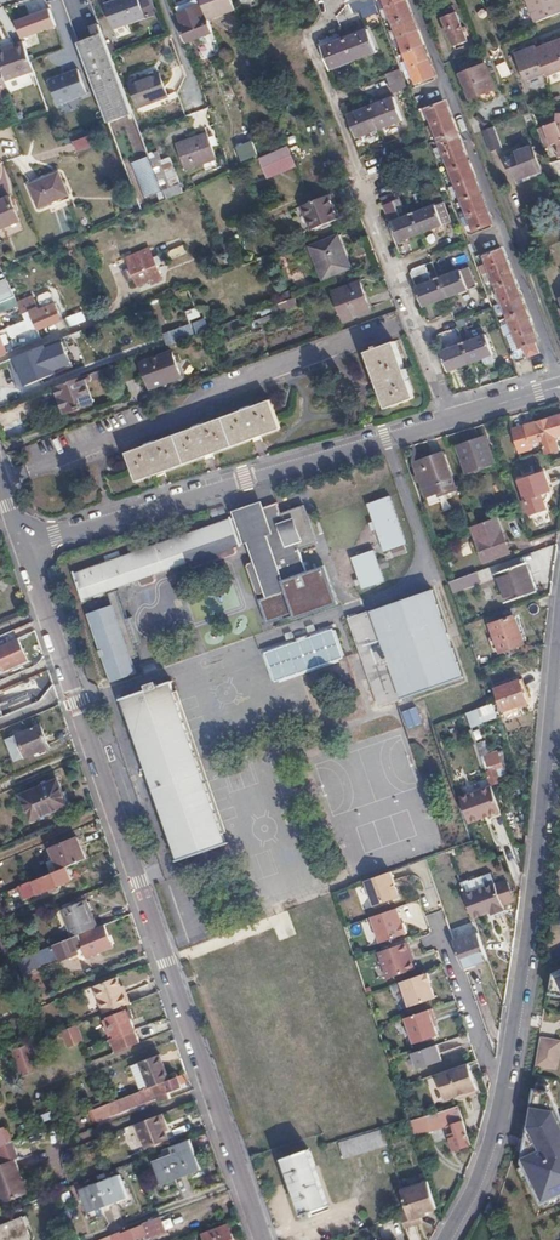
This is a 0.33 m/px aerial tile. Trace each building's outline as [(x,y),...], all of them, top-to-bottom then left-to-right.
[(148,0),(112,0),(106,2),(114,26),(127,21),(153,12),(148,0)] [(208,17),(235,7),(232,0),(202,0),(208,17)] [(375,4),(374,0),(359,0),(356,1),(350,3),(353,13),(375,4)] [(411,13),(408,4),(406,0),(401,0),(389,5),(395,20),(411,13)] [(527,25),(557,14),(552,0),(518,0),(527,25)] [(183,24),(180,26),(186,41),(211,31),(200,4),(179,13),(183,24)] [(47,8),(13,20),(20,38),(54,26),(47,8)] [(400,35),(417,28),(414,21),(411,13),(395,20),(400,35)] [(467,39),(456,13),(443,18),(446,25),(444,26),(448,36),(450,36),(453,45),(467,39)] [(114,26),(117,34),(130,29),(127,21),(114,26)] [(132,112),(111,55),(99,22),(89,26),(93,36),(77,40),(107,121),(132,112)] [(406,50),(423,43),(419,34),(417,28),(400,35),(406,50)] [(345,37),(354,59),(375,51),(367,29),(345,37)] [(331,68),(354,59),(345,37),(322,46),(331,68)] [(34,69),(23,38),(0,46),(0,64),(5,79),(34,69)] [(546,72),(547,76),(559,71),(559,54),(555,40),(536,47),(546,72)] [(412,64),(428,58),(425,51),(423,43),(406,50),(412,64)] [(536,47),(535,44),(514,52),(524,81),(546,72),(536,47)] [(435,75),(428,58),(412,64),(418,81),(435,75)] [(78,59),(45,71),(59,106),(91,94),(78,59)] [(496,87),(486,63),(460,73),(470,97),(496,87)] [(8,89),(5,79),(0,64),(0,91),(8,89)] [(389,85),(404,79),(400,68),(385,74),(389,85)] [(167,94),(159,70),(130,81),(139,104),(167,94)] [(372,105),(380,127),(402,119),(393,97),(372,105)] [(434,122),(450,116),(447,109),(444,101),(428,107),(434,122)] [(358,136),(380,127),(372,105),(349,114),(358,136)] [(558,161),(559,160),(559,112),(555,112),(552,121),(535,126),(542,144),(554,140),(556,146),(558,161)] [(440,136),(456,131),(452,122),(450,116),(434,122),(440,136)] [(482,130),(490,152),(502,147),(494,126),(482,130)] [(445,151),(461,145),(458,137),(456,131),(440,136),(445,151)] [(216,158),(207,132),(176,144),(185,169),(216,158)] [(91,144),(88,135),(71,141),(75,150),(91,144)] [(255,157),(250,144),(234,150),(238,163),(255,157)] [(451,165),(467,159),(464,152),(461,145),(445,151),(451,165)] [(276,171),(296,163),(289,146),(269,155),(276,171)] [(540,170),(531,146),(511,152),(513,155),(505,157),(513,179),(540,170)] [(164,198),(181,191),(171,167),(163,169),(156,151),(147,154),(164,198)] [(341,169),(336,159),(321,165),(324,176),(341,169)] [(457,181),(472,175),(470,167),(467,159),(451,165),(457,181)] [(69,192),(59,169),(30,182),(39,205),(69,192)] [(463,196),(478,190),(475,181),(472,175),(457,181),(463,196)] [(469,213),(485,207),(481,198),(478,190),(463,196),(469,213)] [(338,217),(329,194),(303,204),(312,227),(338,217)] [(13,197),(0,202),(0,230),(22,222),(13,197)] [(383,204),(390,222),(400,218),(393,200),(383,204)] [(435,205),(442,224),(449,221),(442,202),(435,205)] [(413,213),(420,233),(442,224),(435,205),(413,213)] [(490,222),(485,207),(469,213),(475,229),(490,222)] [(400,218),(390,222),(398,242),(420,233),(413,213),(400,218)] [(340,234),(308,246),(322,283),(354,271),(340,234)] [(187,249),(184,244),(168,250),(171,256),(187,249)] [(154,256),(150,246),(128,256),(139,283),(152,278),(153,281),(163,277),(157,264),(162,262),(159,254),(154,256)] [(484,255),(490,270),(507,263),(501,248),(484,255)] [(408,263),(417,286),(432,280),(423,258),(408,263)] [(496,285),(513,279),(507,263),(490,270),(496,285)] [(459,269),(468,289),(475,286),(467,266),(459,269)] [(438,277),(446,297),(468,289),(459,269),(438,277)] [(15,295),(6,277),(0,280),(0,301),(15,295)] [(423,306),(446,297),(438,277),(432,280),(417,286),(415,287),(423,306)] [(502,300),(518,294),(513,279),(496,285),(502,300)] [(372,310),(361,282),(335,292),(346,320),(372,310)] [(31,308),(36,321),(38,328),(64,317),(53,292),(50,291),(38,296),(36,299),(39,305),(36,306),(31,308)] [(507,315),(524,308),(518,294),(502,300),(507,315)] [(18,300),(24,311),(31,308),(36,306),(33,298),(32,295),(18,300)] [(268,307),(270,313),(288,307),(286,301),(284,301),(268,307)] [(27,317),(8,325),(10,332),(36,321),(31,308),(24,311),(27,317)] [(513,329),(530,323),(524,308),(507,315),(513,329)] [(67,316),(71,325),(85,319),(81,311),(67,316)] [(522,346),(534,341),(536,340),(530,323),(513,329),(514,331),(505,334),(512,349),(522,346)] [(189,326),(164,332),(166,344),(192,337),(189,326)] [(44,337),(52,358),(67,352),(59,331),(44,337)] [(7,351),(4,344),(10,341),(6,332),(0,334),(0,354),(7,351)] [(462,343),(470,362),(493,354),(485,334),(462,343)] [(539,352),(534,341),(522,346),(527,357),(539,352)] [(390,409),(418,399),(397,343),(368,353),(390,409)] [(448,371),(470,362),(462,343),(440,351),(448,371)] [(44,344),(15,356),(25,384),(56,372),(44,344)] [(181,376),(171,350),(140,362),(150,388),(181,376)] [(84,375),(56,385),(65,412),(93,401),(84,375)] [(268,401),(125,453),(135,482),(279,431),(268,401)] [(546,454),(559,451),(555,437),(559,435),(559,415),(535,422),(538,434),(540,434),(542,440),(546,454)] [(526,430),(513,433),(519,452),(531,449),(530,443),(542,440),(540,434),(538,434),(535,422),(524,425),(526,430)] [(512,428),(513,433),(526,430),(524,425),(512,428)] [(485,436),(457,445),(465,472),(493,463),(485,436)] [(456,489),(443,452),(414,462),(429,504),(446,498),(445,493),(456,489)] [(515,483),(527,518),(543,513),(540,505),(542,504),(543,503),(544,502),(545,501),(545,500),(545,499),(545,496),(545,495),(547,494),(540,474),(515,483)] [(390,499),(367,507),(384,555),(407,547),(390,499)] [(191,532),(73,573),(82,599),(108,589),(115,587),(185,561),(187,566),(191,567),(232,553),(234,551),(232,545),(248,539),(255,558),(247,561),(246,564),(255,589),(258,590),(263,589),(265,594),(282,587),(279,578),(303,570),(296,549),(315,542),(302,504),(278,513),(274,503),(191,532)] [(510,557),(496,521),(469,531),(483,567),(510,557)] [(373,552),(352,560),(363,591),(384,583),(373,552)] [(535,591),(524,563),(495,574),(505,602),(535,591)] [(325,567),(283,582),(287,593),(294,614),(295,619),(299,618),(338,606),(325,567)] [(478,572),(449,582),(453,593),(482,583),(478,572)] [(108,589),(113,603),(87,612),(111,680),(136,671),(131,656),(138,654),(134,643),(140,640),(132,615),(125,618),(115,587),(108,589)] [(464,679),(433,591),(368,615),(350,621),(381,708),(397,703),(420,694),(464,679)] [(294,614),(287,593),(261,602),(268,623),(294,614)] [(523,643),(513,616),(490,625),(499,652),(523,643)] [(344,658),(333,627),(263,651),(273,682),(344,658)] [(13,629),(0,635),(0,666),(1,665),(3,670),(26,659),(13,629)] [(123,696),(154,787),(179,858),(227,842),(201,771),(170,679),(123,696)] [(504,711),(516,706),(527,702),(519,679),(495,688),(503,711),(504,711)] [(27,687),(0,699),(0,706),(1,706),(3,711),(32,698),(27,687)] [(495,711),(493,706),(466,715),(471,728),(481,724),(478,717),(495,711)] [(520,715),(516,706),(504,711),(508,720),(520,715)] [(418,707),(402,712),(408,729),(423,724),(418,707)] [(49,745),(40,725),(16,735),(25,756),(49,745)] [(486,758),(482,759),(489,780),(491,784),(501,781),(496,768),(503,766),(498,752),(485,756),(486,758)] [(68,803),(57,778),(21,794),(32,820),(68,803)] [(469,825),(501,813),(491,786),(459,798),(469,825)] [(64,866),(84,857),(75,836),(48,847),(57,869),(64,866)] [(70,877),(64,866),(57,869),(39,877),(31,880),(36,891),(48,887),(54,884),(70,877)] [(399,902),(390,877),(363,886),(373,912),(399,902)] [(18,886),(19,890),(22,897),(34,891),(36,891),(31,880),(18,886)] [(463,895),(472,919),(490,912),(492,915),(504,911),(494,884),(463,895)] [(18,886),(6,891),(8,894),(19,890),(18,886)] [(90,929),(96,926),(84,898),(60,908),(71,936),(90,929)] [(397,913),(369,922),(377,948),(406,939),(397,913)] [(96,941),(90,929),(71,936),(60,941),(65,953),(67,957),(76,953),(75,950),(96,941)] [(15,959),(17,958),(5,930),(0,932),(0,946),(7,963),(15,959)] [(463,968),(487,959),(478,934),(454,942),(463,968)] [(58,956),(65,953),(60,941),(52,944),(58,956)] [(36,965),(58,956),(52,944),(41,949),(31,953),(36,965)] [(405,945),(376,955),(385,981),(413,971),(405,945)] [(103,1013),(130,1002),(127,993),(123,994),(120,986),(117,977),(93,986),(103,1013)] [(427,977),(398,987),(407,1012),(435,1003),(427,977)] [(116,1052),(139,1042),(126,1011),(103,1020),(106,1026),(111,1038),(116,1052)] [(430,1014),(402,1023),(410,1049),(439,1040),(430,1014)] [(62,1029),(67,1044),(83,1039),(77,1023),(62,1029)] [(540,1037),(535,1067),(557,1071),(559,1052),(559,1040),(540,1037)] [(13,1050),(22,1076),(38,1071),(29,1045),(13,1050)] [(435,1049),(408,1058),(414,1074),(440,1066),(435,1049)] [(164,1082),(169,1080),(158,1054),(139,1062),(140,1062),(131,1065),(141,1091),(164,1082)] [(478,1095),(468,1067),(433,1078),(443,1106),(478,1095)] [(181,1088),(177,1077),(169,1080),(164,1082),(168,1093),(181,1088)] [(127,1098),(126,1097),(97,1108),(101,1118),(158,1096),(154,1088),(127,1098)] [(534,1104),(526,1126),(537,1147),(519,1156),(542,1202),(559,1193),(559,1114),(556,1106),(534,1104)] [(454,1150),(472,1144),(459,1106),(409,1122),(414,1136),(445,1126),(454,1150)] [(165,1123),(161,1112),(136,1122),(145,1146),(167,1137),(162,1124),(165,1123)] [(9,1143),(2,1126),(0,1127),(0,1146),(9,1143)] [(388,1148),(383,1133),(340,1145),(345,1160),(388,1148)] [(172,1153),(180,1174),(199,1167),(189,1139),(170,1147),(172,1153)] [(6,1163),(16,1159),(20,1157),(13,1141),(9,1143),(0,1146),(0,1165),(6,1163)] [(329,1205),(309,1149),(284,1158),(304,1214),(329,1205)] [(160,1182),(180,1174),(172,1153),(152,1161),(160,1182)] [(16,1159),(6,1163),(0,1165),(0,1196),(3,1203),(25,1195),(18,1177),(22,1175),(16,1159)] [(99,1181),(107,1203),(126,1196),(118,1174),(99,1181)] [(29,1193),(22,1175),(18,1177),(25,1195),(29,1193)] [(87,1210),(107,1203),(99,1181),(79,1189),(87,1210)] [(400,1216),(405,1229),(413,1227),(418,1225),(416,1220),(421,1218),(429,1215),(428,1212),(437,1209),(429,1182),(402,1193),(408,1213),(400,1216)] [(160,1216),(142,1222),(143,1224),(121,1232),(120,1230),(112,1234),(115,1239),(120,1239),(123,1239),(124,1239),(129,1239),(164,1226),(160,1216)] [(22,1222),(0,1230),(0,1239),(23,1239),(28,1238),(22,1222)] [(227,1225),(202,1234),(204,1239),(233,1239),(227,1225)]
